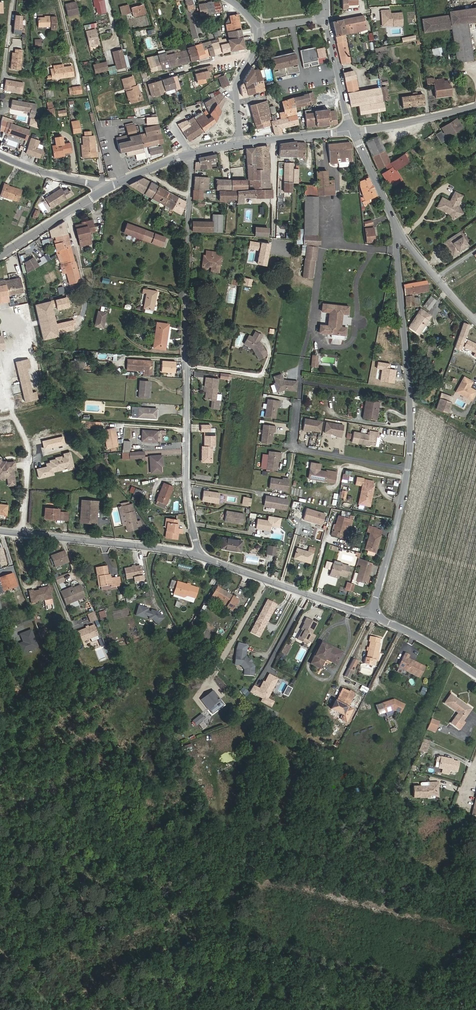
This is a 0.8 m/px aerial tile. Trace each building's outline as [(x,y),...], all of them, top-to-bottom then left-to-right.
[(100,0),(95,0),(94,0),(95,6),(97,6),(99,13),(103,12),(100,0)] [(215,13),(222,12),(220,0),(213,2),(215,13)] [(342,9),(348,8),(348,5),(358,4),(357,0),(342,0),(342,9)] [(68,16),(78,14),(75,2),(64,4),(68,16)] [(213,2),(206,3),(208,14),(215,13),(213,2)] [(206,3),(198,5),(200,16),(208,14),(206,3)] [(122,9),(124,16),(132,14),(130,6),(122,9)] [(133,9),(135,13),(138,12),(139,18),(148,15),(145,6),(133,9)] [(452,27),(452,25),(463,23),(466,23),(475,21),(475,7),(450,11),(450,14),(424,18),(426,31),(452,27)] [(390,11),(381,11),(381,15),(382,15),(382,22),(387,26),(393,26),(393,27),(402,27),(402,15),(390,15),(390,11)] [(229,16),(225,23),(227,32),(241,30),(238,15),(229,16)] [(359,31),(360,33),(361,32),(361,30),(366,29),(363,15),(342,20),(345,33),(346,34),(359,31)] [(387,26),(382,22),(382,15),(381,15),(382,27),(393,27),(393,26),(387,26)] [(37,27),(51,26),(51,16),(37,17),(37,27)] [(343,56),(347,55),(347,57),(349,56),(348,53),(347,49),(344,34),(345,33),(342,20),(332,22),(341,64),(344,63),(344,60),(343,56)] [(466,23),(463,23),(452,25),(452,27),(456,48),(469,45),(466,23)] [(95,29),(86,31),(89,46),(99,43),(95,29)] [(213,32),(214,38),(217,37),(220,37),(220,39),(226,38),(225,34),(220,35),(219,30),(213,32)] [(241,30),(227,32),(228,36),(233,35),(234,39),(242,37),(241,30)] [(233,35),(228,36),(229,39),(227,40),(228,44),(234,43),(236,43),(237,44),(243,43),(242,37),(234,39),(233,35)] [(226,38),(220,39),(220,37),(217,37),(219,42),(212,43),(212,42),(210,43),(214,55),(230,51),(228,44),(227,40),(226,40),(226,38)] [(214,55),(210,43),(209,41),(201,43),(203,50),(208,49),(209,56),(214,55)] [(208,49),(203,50),(201,43),(194,45),(198,60),(209,56),(208,49)] [(198,60),(194,45),(186,47),(190,62),(198,60)] [(456,48),(458,63),(472,61),(469,45),(456,48)] [(190,62),(186,47),(184,48),(185,50),(180,51),(183,64),(190,62)] [(315,47),(299,51),(303,67),(309,66),(309,64),(310,64),(311,66),(318,64),(317,58),(315,47)] [(12,63),(11,69),(21,70),(23,53),(22,53),(22,49),(16,49),(15,53),(13,52),(12,61),(13,61),(13,63),(12,63)] [(127,66),(123,50),(114,52),(118,65),(119,69),(127,66)] [(161,69),(178,65),(174,53),(174,51),(173,50),(164,52),(165,54),(157,56),(161,69)] [(180,51),(174,53),(178,65),(183,64),(180,51)] [(270,58),(273,70),(277,69),(284,67),(287,67),(293,65),(297,64),(294,51),(270,58)] [(161,69),(157,56),(147,58),(150,72),(161,69)] [(330,62),(328,56),(317,58),(318,64),(330,62)] [(108,68),(107,62),(97,64),(99,72),(109,70),(108,68)] [(120,73),(119,69),(118,65),(108,68),(109,70),(110,75),(120,73)] [(299,71),(298,66),(293,68),(293,65),(287,67),(288,73),(299,71)] [(60,66),(49,68),(50,75),(53,75),(52,71),(62,69),(62,68),(60,68),(60,66)] [(209,77),(208,71),(212,70),(211,66),(194,70),(197,80),(209,77)] [(72,76),(70,67),(62,68),(62,69),(52,71),(53,75),(50,75),(51,80),(72,76)] [(245,75),(243,80),(244,83),(247,95),(254,93),(253,86),(252,84),(256,83),(257,85),(263,83),(259,69),(253,72),(252,67),(245,75)] [(286,74),(284,67),(277,69),(278,71),(273,72),(274,77),(286,74)] [(354,71),(343,73),(345,81),(355,78),(354,71)] [(369,74),(371,81),(378,80),(376,73),(369,74)] [(218,78),(222,87),(228,85),(224,75),(218,78)] [(128,91),(127,92),(129,99),(140,96),(137,86),(135,87),(132,77),(122,80),(124,90),(128,89),(128,91)] [(175,88),(172,78),(161,81),(165,91),(175,88)] [(348,94),(358,92),(355,78),(345,81),(348,94)] [(435,80),(434,78),(427,79),(427,84),(434,84),(436,98),(451,95),(449,81),(444,81),(443,79),(435,80)] [(22,91),(24,81),(5,79),(4,89),(22,91)] [(196,80),(188,82),(190,88),(197,87),(196,80)] [(164,93),(161,81),(148,84),(151,97),(164,93)] [(254,93),(265,91),(264,88),(263,83),(257,85),(253,86),(254,93)] [(382,100),(379,87),(373,89),(376,101),(382,100)] [(348,94),(350,107),(376,101),(373,89),(358,92),(348,94)] [(207,113),(204,115),(203,115),(205,119),(210,115),(214,122),(226,99),(221,93),(214,97),(204,103),(206,107),(202,109),(203,111),(206,110),(207,113)] [(294,108),(310,105),(307,94),(303,95),(303,96),(292,98),(294,108)] [(403,108),(425,105),(423,94),(401,97),(403,108)] [(282,102),(285,112),(276,114),(277,120),(296,115),(294,108),(292,98),(282,102)] [(34,118),(36,105),(12,100),(10,108),(30,112),(29,117),(34,118)] [(257,129),(268,125),(268,127),(272,126),(270,121),(271,120),(267,102),(250,106),(255,125),(256,125),(257,129)] [(383,102),(358,107),(360,114),(385,110),(383,102)] [(57,123),(55,109),(49,110),(50,124),(57,123)] [(314,114),(305,115),(306,128),(337,124),(334,111),(329,112),(328,110),(314,112),(314,114)] [(205,119),(203,115),(202,114),(194,119),(195,121),(203,131),(214,122),(210,115),(205,119)] [(296,115),(277,120),(273,121),(271,122),(274,135),(281,134),(279,128),(298,124),(296,115)] [(447,134),(463,124),(459,117),(443,128),(445,132),(447,134)] [(178,125),(189,141),(203,131),(195,121),(189,124),(187,121),(178,125)] [(29,132),(26,130),(8,124),(4,132),(8,133),(7,134),(22,139),(26,141),(29,132)] [(128,135),(115,138),(119,153),(126,152),(142,148),(147,146),(150,155),(161,152),(160,146),(157,147),(156,144),(163,143),(159,125),(144,128),(145,133),(136,135),(133,124),(126,126),(128,135)] [(73,134),(81,133),(80,125),(72,126),(73,134)] [(441,138),(446,135),(446,134),(447,134),(445,132),(444,132),(443,130),(438,133),(441,138)] [(94,136),(83,138),(84,146),(85,158),(97,157),(94,136)] [(63,144),(62,137),(55,138),(56,145),(52,145),(53,154),(63,153),(72,152),(71,144),(63,144)] [(379,170),(385,166),(390,163),(377,137),(366,142),(379,170)] [(41,151),(36,149),(39,142),(31,139),(25,154),(38,160),(41,151)] [(296,142),(280,144),(280,150),(296,150),(296,142)] [(296,150),(297,150),(296,157),(305,158),(305,143),(296,142),(296,150)] [(350,142),(328,145),(329,160),(351,158),(350,142)] [(127,156),(143,152),(142,148),(126,152),(127,156)] [(255,164),(254,148),(246,149),(246,155),(246,158),(247,165),(255,164)] [(268,151),(258,152),(259,156),(256,156),(256,163),(257,164),(257,170),(262,170),(269,169),(268,151)] [(205,163),(200,164),(199,162),(196,162),(195,170),(211,168),(210,162),(216,161),(216,154),(204,157),(205,163)] [(393,166),(394,168),(383,174),(390,187),(402,180),(395,169),(409,160),(408,159),(407,160),(406,158),(408,157),(406,154),(391,163),(390,163),(385,166),(387,169),(393,166)] [(284,163),(284,192),(291,192),(292,192),(293,163),(284,163)] [(247,165),(248,180),(249,180),(256,180),(256,173),(256,170),(256,164),(255,164),(247,165)] [(262,170),(263,172),(256,173),(256,180),(269,180),(269,169),(262,170)] [(316,171),(317,186),(316,186),(317,196),(328,195),(328,181),(327,181),(326,171),(318,172),(318,171),(316,171)] [(202,190),(207,190),(208,190),(208,176),(194,176),(193,190),(194,190),(202,190)] [(150,183),(142,178),(129,185),(144,193),(150,183)] [(377,199),(368,178),(359,182),(360,186),(364,196),(361,198),(364,205),(377,199)] [(231,180),(223,180),(223,190),(231,190),(231,180)] [(231,190),(237,190),(246,190),(246,181),(231,180),(231,190)] [(269,180),(256,180),(249,180),(250,190),(270,190),(269,180)] [(152,198),(158,187),(150,183),(144,193),(152,198)] [(21,190),(14,188),(14,190),(12,189),(12,188),(4,185),(1,196),(18,201),(21,190)] [(305,185),(304,197),(318,198),(318,196),(317,196),(316,186),(305,185)] [(159,202),(165,191),(158,187),(152,198),(159,202)] [(61,189),(46,198),(52,208),(67,198),(63,192),(61,189)] [(67,198),(73,194),(70,190),(68,192),(66,190),(63,192),(67,198)] [(202,199),(202,190),(194,190),(193,199),(202,199)] [(225,191),(225,190),(219,190),(219,201),(225,201),(225,200),(237,200),(237,191),(225,191)] [(272,190),(270,190),(250,190),(237,191),(237,200),(237,204),(239,204),(239,203),(243,203),(243,198),(272,197),(272,190)] [(165,205),(171,194),(165,191),(159,202),(165,205)] [(464,197),(457,192),(451,201),(443,197),(438,206),(449,213),(452,219),(463,214),(458,205),(464,197)] [(165,205),(172,209),(177,197),(171,194),(165,205)] [(172,209),(171,210),(180,215),(185,202),(177,197),(172,209)] [(318,198),(304,197),(304,229),(304,235),(317,236),(318,198)] [(222,214),(212,214),(212,222),(211,232),(221,233),(222,214)] [(91,220),(81,222),(81,224),(82,228),(76,229),(80,246),(91,244),(89,234),(87,229),(93,227),(91,220)] [(50,230),(52,237),(57,236),(67,234),(64,222),(50,230)] [(192,231),(199,231),(199,222),(192,222),(191,222),(191,224),(192,224),(192,231)] [(161,247),(164,238),(127,224),(124,231),(123,230),(122,232),(125,233),(147,241),(161,247)] [(373,228),(365,229),(366,237),(374,236),(373,228)] [(147,241),(125,233),(124,237),(146,245),(147,241)] [(463,240),(459,233),(444,244),(448,250),(463,240)] [(57,250),(56,251),(57,254),(60,253),(59,250),(71,247),(67,234),(57,236),(59,243),(55,244),(57,250)] [(317,236),(304,235),(303,243),(303,247),(307,247),(317,248),(317,236)] [(463,240),(448,250),(453,257),(458,253),(458,252),(460,251),(468,246),(463,240)] [(270,244),(261,243),(258,258),(267,260),(270,244)] [(71,247),(59,250),(60,253),(64,263),(65,265),(67,272),(68,278),(70,283),(79,280),(78,276),(79,276),(76,268),(71,247)] [(317,248),(307,247),(306,257),(303,278),(312,279),(314,262),(315,262),(317,248)] [(212,268),(212,272),(220,273),(222,254),(207,253),(206,257),(204,257),(203,270),(207,271),(207,268),(212,268)] [(28,267),(26,269),(27,274),(38,267),(33,259),(25,263),(28,267)] [(0,281),(0,297),(8,296),(23,293),(20,278),(5,281),(5,280),(0,281)] [(404,285),(405,295),(412,294),(429,291),(427,281),(404,285)] [(156,310),(159,291),(150,289),(149,293),(146,308),(156,310)] [(412,294),(405,295),(406,303),(419,302),(418,298),(413,298),(412,294)] [(436,298),(430,294),(425,302),(431,305),(436,298)] [(68,298),(56,300),(58,310),(70,307),(68,298)] [(75,330),(72,320),(57,324),(52,302),(36,305),(44,340),(59,337),(59,334),(75,330)] [(342,314),(348,314),(348,307),(323,304),(322,312),(329,312),(332,313),(331,327),(327,326),(321,326),(320,333),(332,334),(344,335),(346,335),(346,328),(341,327),(342,314)] [(432,316),(422,309),(419,314),(428,321),(432,316)] [(102,327),(105,312),(97,310),(94,325),(102,327)] [(409,328),(419,334),(428,321),(419,314),(409,328)] [(168,324),(157,323),(154,348),(165,350),(168,324)] [(463,344),(470,325),(464,323),(457,342),(460,343),(463,344)] [(267,354),(260,342),(263,337),(256,333),(253,338),(248,335),(244,343),(252,347),(259,359),(267,354)] [(107,356),(113,357),(112,361),(116,361),(116,357),(113,356),(113,353),(107,352),(107,356)] [(16,369),(25,367),(29,366),(27,359),(15,361),(16,369)] [(148,371),(155,371),(155,361),(129,360),(129,372),(148,373),(148,371)] [(177,362),(164,362),(163,372),(176,373),(177,362)] [(383,370),(381,380),(394,383),(396,371),(390,370),(391,364),(384,363),(379,362),(378,369),(383,370)] [(25,404),(34,401),(25,367),(16,369),(25,404)] [(279,373),(272,376),(274,382),(272,383),(276,392),(283,389),(295,390),(295,380),(283,379),(283,381),(282,380),(279,373)] [(469,388),(471,386),(469,385),(471,382),(464,378),(456,393),(472,402),(475,394),(475,392),(469,388)] [(205,400),(212,401),(216,401),(217,395),(219,380),(206,379),(205,387),(207,387),(205,400)] [(139,381),(138,399),(148,400),(149,381),(139,381)] [(440,396),(436,409),(447,414),(452,400),(440,396)] [(280,401),(268,400),(266,417),(276,419),(278,406),(280,406),(280,401)] [(216,401),(212,401),(211,409),(219,410),(220,401),(216,401)] [(366,402),(364,419),(376,421),(378,403),(366,402)] [(156,420),(156,409),(132,408),(131,418),(156,420)] [(322,423),(304,420),(302,432),(307,432),(307,431),(320,433),(322,423)] [(343,427),(326,424),(324,434),(337,436),(337,438),(341,438),(343,427)] [(276,427),(264,425),(262,443),(272,444),(274,431),(275,431),(276,427)] [(104,430),(107,448),(117,447),(115,429),(104,430)] [(158,443),(159,431),(142,430),(141,442),(158,443)] [(369,436),(360,435),(358,444),(367,446),(367,445),(374,446),(376,437),(379,438),(379,436),(369,434),(369,436)] [(216,446),(216,436),(214,436),(205,436),(205,447),(205,450),(202,450),(202,460),(213,460),(214,447),(216,446)] [(64,437),(43,441),(45,450),(66,445),(64,437)] [(75,468),(71,452),(65,454),(65,456),(55,458),(55,460),(50,461),(50,465),(38,468),(40,478),(55,474),(55,472),(64,470),(64,468),(68,467),(68,469),(75,468)] [(145,452),(124,453),(123,453),(124,460),(145,457),(145,452)] [(281,453),(269,452),(267,469),(277,471),(279,458),(281,458),(281,453)] [(162,466),(164,465),(164,456),(152,456),(153,473),(163,472),(162,466)] [(6,479),(6,482),(12,482),(12,472),(14,472),(13,464),(2,465),(0,463),(0,462),(0,479),(6,479)] [(309,468),(307,478),(327,481),(328,475),(333,476),(334,471),(325,469),(325,471),(318,470),(309,468)] [(284,480),(271,478),(269,489),(287,491),(289,480),(284,479),(284,480)] [(358,479),(356,485),(361,486),(358,504),(363,505),(363,502),(369,504),(373,483),(363,481),(363,480),(358,479)] [(176,489),(165,485),(159,502),(169,506),(176,489)] [(218,504),(219,494),(203,492),(202,502),(218,504)] [(286,510),(288,500),(266,497),(265,507),(286,510)] [(243,505),(251,506),(252,499),(244,498),(243,505)] [(77,522),(83,523),(84,519),(79,518),(80,510),(82,510),(83,502),(86,502),(87,501),(79,500),(77,522)] [(94,510),(98,511),(99,502),(87,501),(86,502),(83,502),(82,510),(80,510),(79,518),(84,519),(83,523),(93,524),(94,510)] [(157,507),(168,511),(169,506),(159,502),(157,507)] [(123,526),(124,533),(140,530),(138,523),(134,523),(132,513),(129,513),(128,506),(119,508),(119,509),(120,515),(122,515),(124,524),(122,524),(123,526)] [(43,507),(42,515),(50,516),(49,518),(59,519),(60,512),(56,512),(56,508),(43,507)] [(323,526),(326,515),(307,509),(304,520),(323,526)] [(243,525),(244,515),(227,512),(225,522),(243,525)] [(280,526),(282,519),(270,517),(269,522),(272,522),(272,525),(280,526)] [(340,517),(337,526),(335,533),(333,532),(332,535),(337,537),(343,518),(340,517)] [(348,535),(345,534),(350,520),(343,518),(337,537),(346,540),(348,535)] [(272,525),(272,522),(269,522),(258,520),(256,530),(271,532),(272,525)] [(178,530),(179,522),(173,522),(173,526),(169,525),(168,529),(166,539),(178,541),(179,535),(178,534),(178,530)] [(367,533),(370,534),(365,551),(368,551),(375,554),(381,536),(380,536),(381,531),(369,527),(367,533)] [(222,550),(241,553),(242,542),(223,539),(222,550)] [(268,555),(277,556),(278,548),(269,547),(268,555)] [(312,563),(317,548),(313,547),(311,552),(299,549),(296,559),(312,563)] [(69,565),(64,553),(50,559),(55,570),(69,565)] [(357,578),(356,581),(357,581),(364,583),(366,584),(368,576),(372,563),(359,559),(357,565),(361,566),(359,573),(357,578)] [(133,576),(142,575),(140,565),(125,568),(127,578),(133,576)] [(342,565),(341,567),(333,565),(330,576),(338,579),(339,575),(344,577),(347,567),(342,565)] [(110,587),(111,589),(115,588),(114,580),(109,580),(108,576),(106,576),(105,567),(94,569),(96,580),(99,579),(100,588),(110,587)] [(0,580),(0,587),(2,593),(16,589),(12,576),(0,580)] [(194,598),(196,589),(177,582),(173,594),(182,597),(186,595),(194,598)] [(62,596),(67,607),(85,599),(80,588),(73,591),(62,596)] [(49,594),(47,589),(42,591),(43,594),(40,594),(35,596),(34,593),(30,594),(33,606),(45,603),(52,601),(50,594),(49,594)] [(238,601),(217,589),(212,597),(217,599),(227,606),(226,608),(231,611),(238,601)] [(265,620),(267,621),(274,609),(272,607),(274,603),(268,600),(258,616),(265,620)] [(148,610),(139,607),(136,617),(146,619),(147,617),(150,617),(150,620),(156,621),(159,624),(164,619),(157,613),(152,611),(151,613),(148,612),(148,610)] [(113,613),(115,619),(130,615),(129,609),(113,613)] [(89,622),(87,616),(71,620),(69,613),(66,614),(70,630),(84,626),(83,623),(89,622)] [(97,622),(94,614),(88,616),(92,624),(97,622)] [(249,632),(258,637),(265,625),(263,623),(265,620),(258,616),(249,632)] [(304,623),(306,624),(302,631),(305,632),(302,638),(308,642),(311,643),(314,637),(311,635),(316,624),(306,619),(304,623)] [(98,638),(93,627),(77,634),(81,644),(91,640),(98,638)] [(36,645),(29,628),(18,632),(22,642),(18,643),(21,651),(36,645)] [(302,631),(297,640),(306,645),(308,642),(302,638),(305,632),(302,631)] [(208,632),(205,638),(212,642),(215,636),(208,632)] [(375,668),(378,653),(380,653),(382,644),(380,644),(381,639),(371,636),(369,642),(371,643),(368,659),(366,658),(364,665),(375,668)] [(286,643),(282,651),(286,653),(288,654),(292,646),(286,643)] [(334,649),(323,643),(321,645),(333,651),(334,649)] [(321,645),(311,665),(314,667),(316,663),(322,666),(325,661),(327,658),(338,663),(343,653),(334,649),(333,651),(321,645)] [(246,652),(236,651),(234,666),(239,667),(242,671),(241,677),(252,678),(253,669),(245,658),(246,652)] [(406,660),(408,656),(404,654),(397,667),(418,678),(424,667),(414,662),(413,663),(406,660)] [(325,661),(337,666),(338,663),(327,658),(325,661)] [(351,663),(346,671),(351,674),(355,665),(351,663)] [(258,689),(253,686),(248,693),(261,699),(259,702),(270,708),(273,702),(267,699),(277,679),(267,674),(263,682),(261,682),(258,689)] [(212,691),(201,701),(210,712),(213,709),(211,707),(220,700),(212,691)] [(344,712),(341,716),(348,719),(352,711),(345,708),(352,695),(346,691),(345,693),(341,691),(337,701),(338,702),(333,712),(339,714),(341,711),(344,712)] [(460,711),(452,722),(458,727),(464,719),(472,708),(451,694),(446,702),(460,711)] [(213,715),(224,705),(220,700),(211,707),(213,709),(210,712),(213,715)] [(403,705),(393,700),(382,704),(385,713),(393,710),(400,713),(403,705)] [(385,713),(382,704),(376,706),(379,715),(385,713)] [(356,713),(352,711),(348,719),(352,721),(356,713)] [(196,725),(204,719),(202,715),(193,722),(196,725)] [(432,729),(436,730),(440,722),(432,719),(429,727),(432,729)] [(432,729),(429,727),(423,740),(427,742),(432,729)] [(424,753),(425,754),(429,746),(422,744),(418,753),(423,756),(424,753)] [(444,763),(443,763),(441,765),(440,771),(444,771),(443,775),(450,776),(451,772),(458,773),(460,763),(451,762),(451,761),(444,760),(444,763)] [(428,791),(418,791),(419,802),(426,802),(426,800),(432,800),(436,796),(436,789),(438,789),(438,786),(428,787),(428,791)] [(426,800),(426,802),(439,801),(438,789),(436,789),(436,796),(432,800),(426,800)]
